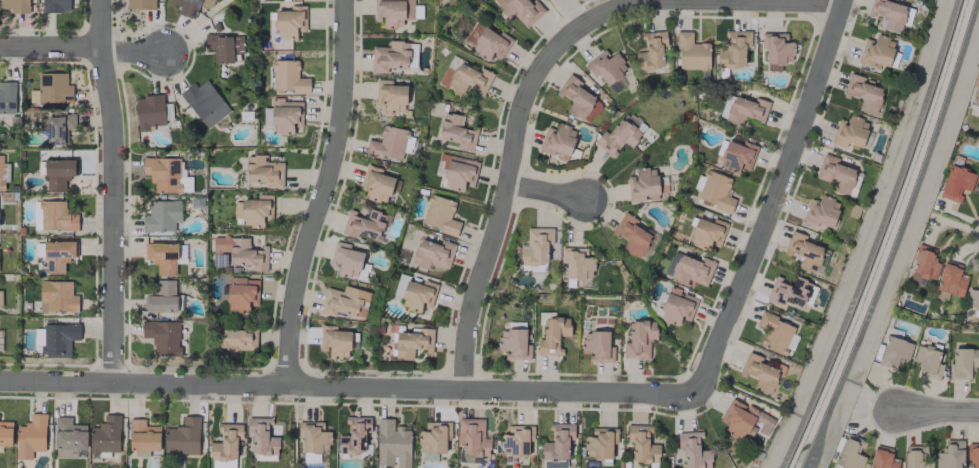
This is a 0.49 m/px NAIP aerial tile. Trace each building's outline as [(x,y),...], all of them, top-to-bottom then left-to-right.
[(10,8),(10,13),(29,13),(28,0),(0,0),(0,8),(10,8)] [(69,0),(42,0),(41,12),(69,12),(69,0)] [(126,9),(154,9),(154,0),(126,0),(126,9)] [(164,0),(179,7),(177,13),(193,20),(199,5),(209,9),(213,0),(164,0)] [(382,21),(382,27),(402,27),(402,19),(413,19),(413,0),(374,0),(373,21),(382,21)] [(535,0),(531,4),(527,0),(491,0),(508,18),(512,14),(526,28),(545,11),(535,0)] [(885,18),(883,28),(900,32),(902,24),(909,25),(913,8),(887,2),(887,0),(871,0),(868,13),(885,18)] [(305,5),(289,6),(289,10),(275,11),(276,38),(296,38),(296,31),(306,31),(305,5)] [(513,41),(500,30),(496,35),(477,21),(461,41),(487,62),(491,56),(497,61),(513,41)] [(643,32),(644,51),(635,52),(636,70),(663,69),(662,47),(666,47),(666,31),(643,32)] [(709,43),(691,43),(692,32),(678,31),(677,69),(709,69),(709,43)] [(724,48),(717,48),(717,68),(745,68),(744,46),(750,46),(750,31),(724,31),(724,48)] [(793,42),(784,42),(784,33),(761,32),(760,48),(766,49),(765,70),(782,71),(782,62),(793,62),(793,42)] [(242,34),(204,35),(204,49),(213,48),(213,63),(233,63),(233,53),(243,53),(242,34)] [(887,67),(895,41),(876,35),(874,41),(865,38),(857,63),(879,69),(880,65),(887,67)] [(416,42),(388,41),(388,46),(372,46),(371,73),(387,73),(387,67),(416,68),(416,42)] [(609,56),(604,50),(584,64),(595,78),(599,75),(607,85),(628,69),(615,52),(609,56)] [(483,94),(493,74),(479,67),(478,70),(450,57),(438,83),(462,94),(466,86),(483,94)] [(272,93),(309,92),(309,78),(298,78),(298,60),(272,60),(272,93)] [(66,73),(38,73),(38,103),(72,103),(72,85),(66,85),(66,73)] [(883,89),(862,83),(864,78),(849,73),(843,95),(860,100),(858,110),(875,115),(883,89)] [(978,73),(969,105),(978,108),(978,73)] [(571,101),(566,112),(589,124),(601,101),(576,88),(580,81),(567,74),(557,94),(571,101)] [(206,129),(229,112),(206,80),(196,87),(194,83),(180,93),(206,129)] [(405,85),(391,85),(391,80),(375,80),(376,104),(384,104),(384,112),(406,111),(405,85)] [(15,113),(14,81),(0,82),(0,113),(15,113)] [(724,119),(732,96),(726,94),(719,117),(724,119)] [(137,131),(153,130),(153,125),(164,125),(163,95),(136,96),(137,131)] [(768,101),(754,98),(754,101),(732,96),(726,122),(742,126),(744,118),(764,122),(768,101)] [(302,127),(302,101),(282,102),(282,98),(272,98),(272,134),(293,134),(292,127),(302,127)] [(270,125),(271,108),(263,108),(263,125),(270,125)] [(473,152),(477,130),(461,127),(463,116),(443,113),(438,139),(458,142),(457,148),(473,152)] [(46,115),(47,144),(64,143),(63,130),(75,130),(74,114),(46,115)] [(846,143),(862,148),(869,121),(848,116),(847,122),(838,119),(831,144),(845,147),(846,143)] [(623,142),(630,148),(641,134),(621,117),(608,134),(603,130),(593,142),(611,157),(623,142)] [(538,150),(554,156),(553,158),(566,162),(577,130),(557,123),(555,129),(546,126),(538,150)] [(365,154),(401,161),(403,152),(410,153),(414,133),(382,126),(379,141),(368,139),(365,154)] [(756,146),(727,138),(719,169),(738,174),(740,166),(750,169),(756,146)] [(838,158),(823,153),(815,178),(834,183),(831,191),(848,196),(856,170),(836,164),(838,158)] [(0,155),(0,190),(3,190),(3,182),(8,182),(9,163),(2,163),(2,155),(0,155)] [(283,162),(266,162),(266,156),(247,155),(246,182),(265,182),(265,188),(282,188),(283,162)] [(473,187),(478,162),(446,155),(439,186),(462,191),(464,185),(473,187)] [(153,192),(191,192),(191,177),(182,177),(182,158),(141,158),(141,174),(149,174),(149,182),(154,182),(153,192)] [(74,159),(45,160),(45,192),(65,192),(64,178),(74,178),(74,159)] [(394,178),(380,174),(382,169),(367,165),(359,189),(368,191),(365,198),(386,205),(394,178)] [(939,197),(958,202),(962,189),(970,191),(975,173),(948,165),(939,197)] [(628,202),(658,200),(656,168),(635,169),(635,177),(627,178),(628,202)] [(731,178),(706,170),(695,201),(730,213),(735,199),(725,196),(731,178)] [(460,222),(450,219),(455,202),(430,194),(422,223),(441,228),(440,233),(456,237),(460,222)] [(272,195),(256,195),(256,200),(241,199),(241,226),(263,227),(263,220),(272,220),(272,195)] [(831,228),(840,202),(820,195),(818,201),(810,198),(801,222),(815,227),(817,223),(831,228)] [(34,230),(77,230),(78,214),(66,213),(66,201),(34,200),(34,230)] [(181,222),(180,200),(148,201),(149,214),(141,215),(142,231),(174,231),(174,222),(181,222)] [(341,233),(356,239),(358,233),(380,241),(389,216),(369,209),(366,218),(348,212),(341,233)] [(622,249),(638,259),(652,236),(634,225),(637,220),(623,212),(611,232),(627,241),(622,249)] [(718,247),(726,223),(714,218),(712,223),(696,217),(687,243),(708,250),(710,244),(718,247)] [(553,228),(527,228),(527,247),(520,247),(520,264),(547,265),(547,244),(553,244),(553,228)] [(267,272),(267,248),(249,248),(249,238),(212,237),(212,265),(250,266),(250,271),(267,272)] [(448,269),(455,244),(440,240),(439,244),(418,238),(411,264),(428,269),(429,264),(448,269)] [(45,242),(45,274),(64,274),(64,260),(74,260),(74,241),(45,242)] [(329,266),(337,268),(336,273),(357,278),(363,253),(349,249),(350,245),(335,241),(329,266)] [(157,275),(176,275),(176,243),(144,243),(144,261),(157,262),(157,275)] [(916,285),(920,276),(933,281),(940,264),(933,261),(937,251),(921,244),(906,281),(916,285)] [(565,278),(593,278),(593,257),(586,257),(586,248),(561,247),(561,264),(566,264),(565,278)] [(715,262),(700,257),(699,261),(678,253),(669,279),(686,285),(688,280),(706,286),(715,262)] [(959,273),(962,265),(944,260),(933,297),(945,301),(948,293),(961,298),(968,276),(959,273)] [(436,284),(423,281),(422,284),(408,281),(409,276),(398,273),(393,296),(403,298),(401,308),(420,312),(421,306),(431,309),(436,284)] [(978,309),(978,276),(975,276),(975,289),(967,289),(966,309),(978,309)] [(765,299),(781,305),(783,302),(799,308),(802,302),(810,305),(818,286),(795,277),(792,285),(774,277),(765,299)] [(176,280),(154,280),(154,296),(144,296),(143,312),(175,312),(176,280)] [(258,280),(243,280),(242,284),(227,284),(226,311),(248,312),(248,305),(257,305),(258,280)] [(71,281),(40,281),(39,312),(77,312),(78,295),(71,295),(71,281)] [(370,292),(343,285),(342,291),(326,287),(319,313),(335,317),(336,311),(363,318),(370,292)] [(698,298),(669,288),(657,319),(678,326),(680,318),(689,321),(698,298)] [(794,324),(760,313),(755,327),(764,330),(758,347),(785,355),(794,324)] [(560,355),(560,336),(569,336),(570,318),(543,318),(543,340),(537,339),(537,355),(560,355)] [(628,343),(623,342),(623,357),(649,358),(649,339),(656,339),(656,321),(629,320),(628,343)] [(142,338),(153,338),(152,355),(179,356),(179,322),(142,321),(142,338)] [(70,357),(70,340),(79,340),(79,324),(42,325),(42,357),(70,357)] [(350,331),(335,330),(335,326),(321,325),(320,350),(327,350),(327,357),(349,358),(350,331)] [(432,328),(417,328),(417,332),(395,332),(395,360),(412,359),(412,349),(424,349),(424,353),(432,353),(432,328)] [(498,351),(505,351),(505,359),(530,360),(530,344),(525,344),(526,330),(498,329),(498,351)] [(256,352),(256,330),(221,330),(221,351),(256,352)] [(613,361),(614,346),(609,346),(609,332),(581,331),(581,353),(589,353),(589,361),(613,361)] [(879,365),(895,369),(898,358),(908,360),(912,342),(885,336),(879,365)] [(943,364),(937,363),(941,351),(917,344),(912,362),(919,364),(917,371),(939,377),(943,364)] [(978,349),(950,348),(950,379),(970,379),(970,367),(978,367),(978,349)] [(739,373),(756,379),(753,389),(772,396),(783,366),(776,363),(774,368),(760,363),(762,357),(747,352),(739,373)] [(774,419),(731,398),(720,420),(727,423),(724,430),(741,438),(744,433),(751,437),(757,425),(759,426),(757,431),(766,436),(774,419)] [(15,459),(31,459),(32,451),(45,451),(45,414),(30,414),(30,425),(16,424),(15,459)] [(89,452),(119,452),(119,414),(104,414),(103,425),(90,425),(89,452)] [(54,450),(86,450),(86,425),(71,425),(71,416),(55,416),(54,450)] [(198,454),(198,416),(181,416),(181,427),(164,427),(163,453),(198,454)] [(370,417),(347,416),(346,436),(338,435),(337,453),(365,453),(365,432),(370,432),(370,417)] [(278,437),(269,437),(269,417),(246,418),(247,434),(251,434),(252,455),(278,455),(278,437)] [(395,466),(395,467),(409,467),(410,428),(393,428),(394,419),(377,418),(376,466),(395,466)] [(457,444),(460,444),(460,462),(480,462),(480,457),(489,457),(489,438),(483,438),(483,419),(457,418),(457,444)] [(160,426),(144,426),(145,419),(130,419),(129,456),(148,456),(148,450),(159,450),(160,426)] [(0,421),(0,445),(11,445),(12,422),(0,421)] [(323,422),(297,422),(297,440),(302,440),(302,452),(329,452),(330,431),(323,431),(323,422)] [(445,452),(446,440),(450,440),(451,422),(425,422),(425,431),(418,431),(418,452),(445,452)] [(542,467),(568,467),(568,440),(573,440),(573,424),(551,423),(551,442),(542,442),(542,467)] [(242,424),(220,424),(220,443),(210,443),(210,461),(236,461),(236,439),(242,439),(242,424)] [(533,425),(511,426),(511,434),(501,434),(501,457),(528,456),(528,441),(533,441),(533,425)] [(631,463),(658,463),(658,444),(650,444),(650,425),(627,425),(627,441),(631,441),(631,463)] [(585,436),(585,458),(612,458),(612,443),(617,443),(617,428),(591,428),(592,436),(585,436)] [(700,450),(700,432),(677,432),(678,448),(683,448),(684,467),(711,467),(710,450),(700,450)] [(859,454),(863,442),(844,435),(833,464),(844,467),(860,467),(865,457),(859,454)] [(945,440),(944,452),(936,452),(935,467),(963,467),(963,440),(945,440)] [(968,444),(968,467),(978,467),(978,444),(968,444)] [(892,449),(873,445),(869,467),(897,467),(898,460),(891,459),(892,449)] [(920,461),(920,446),(905,446),(905,467),(931,467),(931,461),(920,461)] [(436,461),(436,452),(420,452),(420,461),(436,461)]
